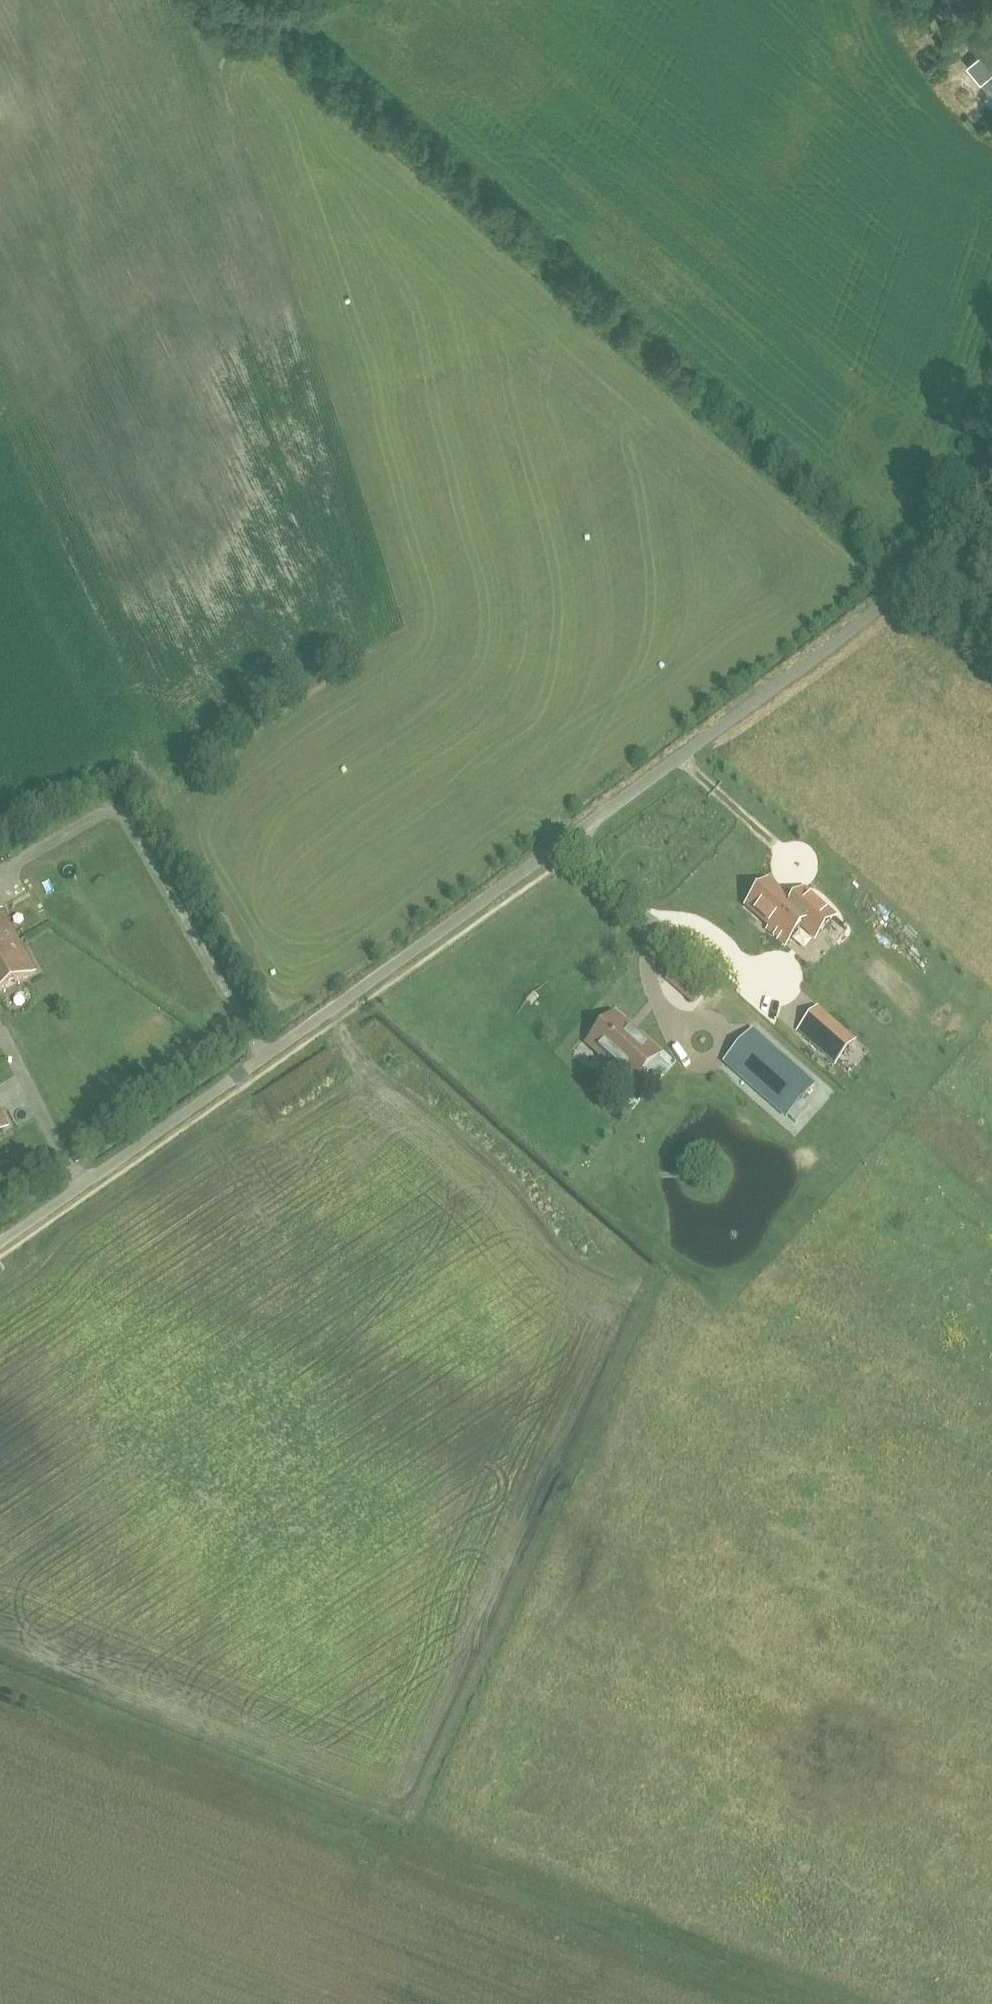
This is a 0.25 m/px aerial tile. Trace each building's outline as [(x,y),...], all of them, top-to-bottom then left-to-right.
[(950,4),(938,7),(940,18),(953,16),(950,4)] [(983,22),(964,37),(979,55),(967,65),(980,82),(991,72),(991,33),(983,22)] [(809,957),(822,943),(790,913),(777,927),(754,905),(735,926),(759,947),(754,952),(770,966),(792,942),(809,957)] [(19,957),(1,925),(0,926),(0,967),(19,957)] [(19,957),(0,967),(0,1004),(34,984),(19,957)] [(708,1005),(724,1018),(730,1011),(715,997),(708,1005)] [(837,1060),(854,1041),(818,1009),(814,1013),(801,1029),(820,1046),(837,1060)] [(661,1055),(615,1015),(590,1044),(635,1084),(661,1055)] [(726,1062),(787,1117),(814,1086),(753,1031),(726,1062)]
